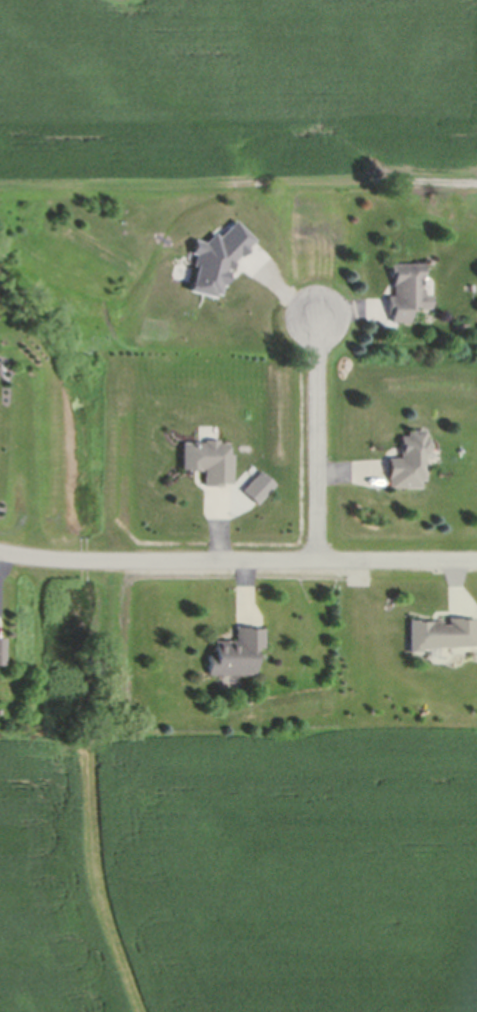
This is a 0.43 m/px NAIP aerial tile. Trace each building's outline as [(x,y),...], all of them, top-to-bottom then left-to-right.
[(388,266),(421,266),(422,281),(420,281),(420,291),(422,293),(422,297),(429,297),(429,299),(431,299),(431,308),(429,308),(429,310),(417,311),(408,313),(408,325),(389,325),(389,315),(386,315),(386,298),(392,298),(392,287),(391,287),(391,276),(388,276),(388,266)] [(386,461),(399,460),(399,459),(398,459),(398,454),(400,454),(400,448),(398,448),(398,439),(405,439),(405,433),(423,433),(423,442),(422,442),(422,443),(427,443),(427,446),(428,446),(428,454),(426,454),(427,458),(423,458),(423,483),(419,484),(419,491),(387,492),(387,482),(386,481),(386,461)] [(181,444),(203,444),(203,442),(218,442),(218,445),(228,445),(228,457),(232,457),(231,485),(221,485),(221,488),(203,488),(203,471),(202,471),(202,473),(192,473),(192,472),(181,472),(181,444)] [(408,656),(408,623),(421,623),(421,624),(431,624),(440,624),(440,629),(447,629),(447,622),(465,622),(475,622),(475,651),(428,651),(428,653),(420,653),(420,656),(408,656)] [(213,643),(222,643),(229,643),(234,643),(234,629),(237,629),(237,631),(250,630),(263,630),(263,651),(254,652),(255,677),(207,678),(207,657),(213,657),(213,643)] [(0,640),(0,666),(8,666),(8,640),(0,640)]
